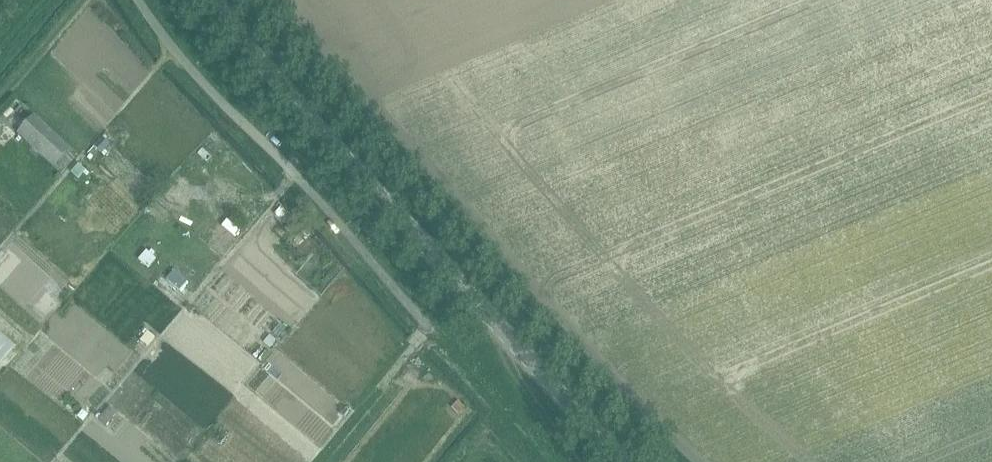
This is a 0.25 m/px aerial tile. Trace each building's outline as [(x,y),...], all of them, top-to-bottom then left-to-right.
[(0,104),(0,131),(5,135),(19,118),(0,104)] [(70,147),(34,114),(18,131),(54,165),(70,147)] [(153,239),(143,247),(152,257),(162,249),(153,239)] [(266,279),(283,260),(266,245),(250,264),(266,279)] [(82,353),(112,321),(95,304),(64,336),(82,353)] [(115,416),(124,406),(114,398),(106,407),(115,416)]
